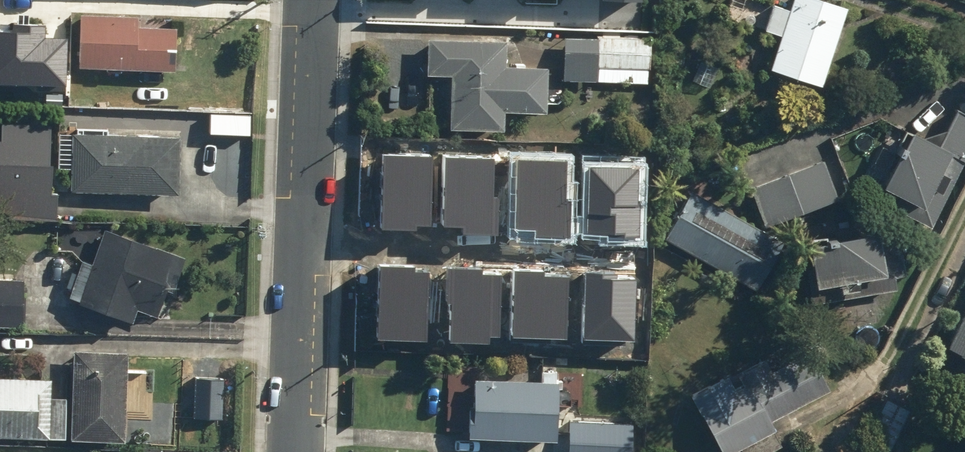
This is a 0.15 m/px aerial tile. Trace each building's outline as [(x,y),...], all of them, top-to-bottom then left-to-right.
[(818,0),(790,0),(767,71),(819,88),(845,9),(818,0)] [(77,14),(74,68),(172,73),(174,28),(135,26),(135,17),(77,14)] [(65,84),(65,39),(46,38),(46,25),(14,25),(13,34),(0,34),(0,83),(65,84)] [(647,84),(649,40),(563,36),(561,81),(647,84)] [(545,68),(502,67),(503,42),(450,40),(425,39),(423,77),(449,78),(447,129),(499,131),(500,114),(543,116),(545,68)] [(896,199),(891,209),(928,228),(961,164),(964,166),(964,115),(954,110),(934,150),(901,133),(873,187),(896,199)] [(46,166),(48,126),(0,124),(0,220),(55,222),(56,193),(47,193),(49,166),(46,166)] [(68,134),(66,192),(177,197),(179,139),(68,134)] [(452,228),(490,229),(492,158),(445,157),(443,221),(452,222),(452,228)] [(384,159),(382,230),(420,231),(420,224),(429,224),(431,160),(384,159)] [(516,159),(515,229),(540,229),(540,237),(572,238),(572,200),(569,200),(569,160),(516,159)] [(761,228),(836,200),(821,162),(747,189),(761,228)] [(585,169),(584,230),(611,231),(611,237),(644,238),(645,201),(640,201),(641,170),(585,169)] [(659,241),(750,292),(777,244),(687,193),(659,241)] [(101,231),(89,265),(78,261),(68,292),(78,296),(75,306),(129,325),(134,311),(154,318),(163,290),(170,293),(182,259),(101,231)] [(896,293),(894,279),(904,277),(896,231),(874,235),(803,246),(807,273),(802,274),(808,307),(896,293)] [(384,267),(381,336),(425,337),(427,273),(415,273),(415,268),(384,267)] [(454,270),(452,339),(496,340),(498,276),(486,276),(486,271),(454,270)] [(517,271),(515,336),(567,337),(568,278),(547,277),(547,271),(517,271)] [(584,274),(583,340),(634,340),(635,281),(614,280),(614,275),(584,274)] [(20,330),(22,282),(0,281),(0,329),(20,330)] [(939,346),(964,360),(964,298),(939,346)] [(122,445),(122,425),(142,426),(142,414),(162,415),(163,374),(125,373),(125,353),(70,351),(66,443),(122,445)] [(768,424),(827,393),(807,354),(767,375),(762,365),(736,378),(742,389),(732,394),(723,377),(686,397),(695,414),(715,451),(716,451),(720,450),(721,451),(770,451),(780,447),(768,424)] [(533,381),(471,379),(470,400),(464,400),(462,439),(552,443),(555,383),(556,373),(533,372),(533,381)] [(46,439),(63,440),(64,399),(48,398),(48,380),(0,379),(0,439),(46,441),(46,439)] [(908,411),(883,398),(860,443),(878,451),(886,451),(908,411)] [(563,451),(614,451),(614,437),(564,435),(563,451)]
